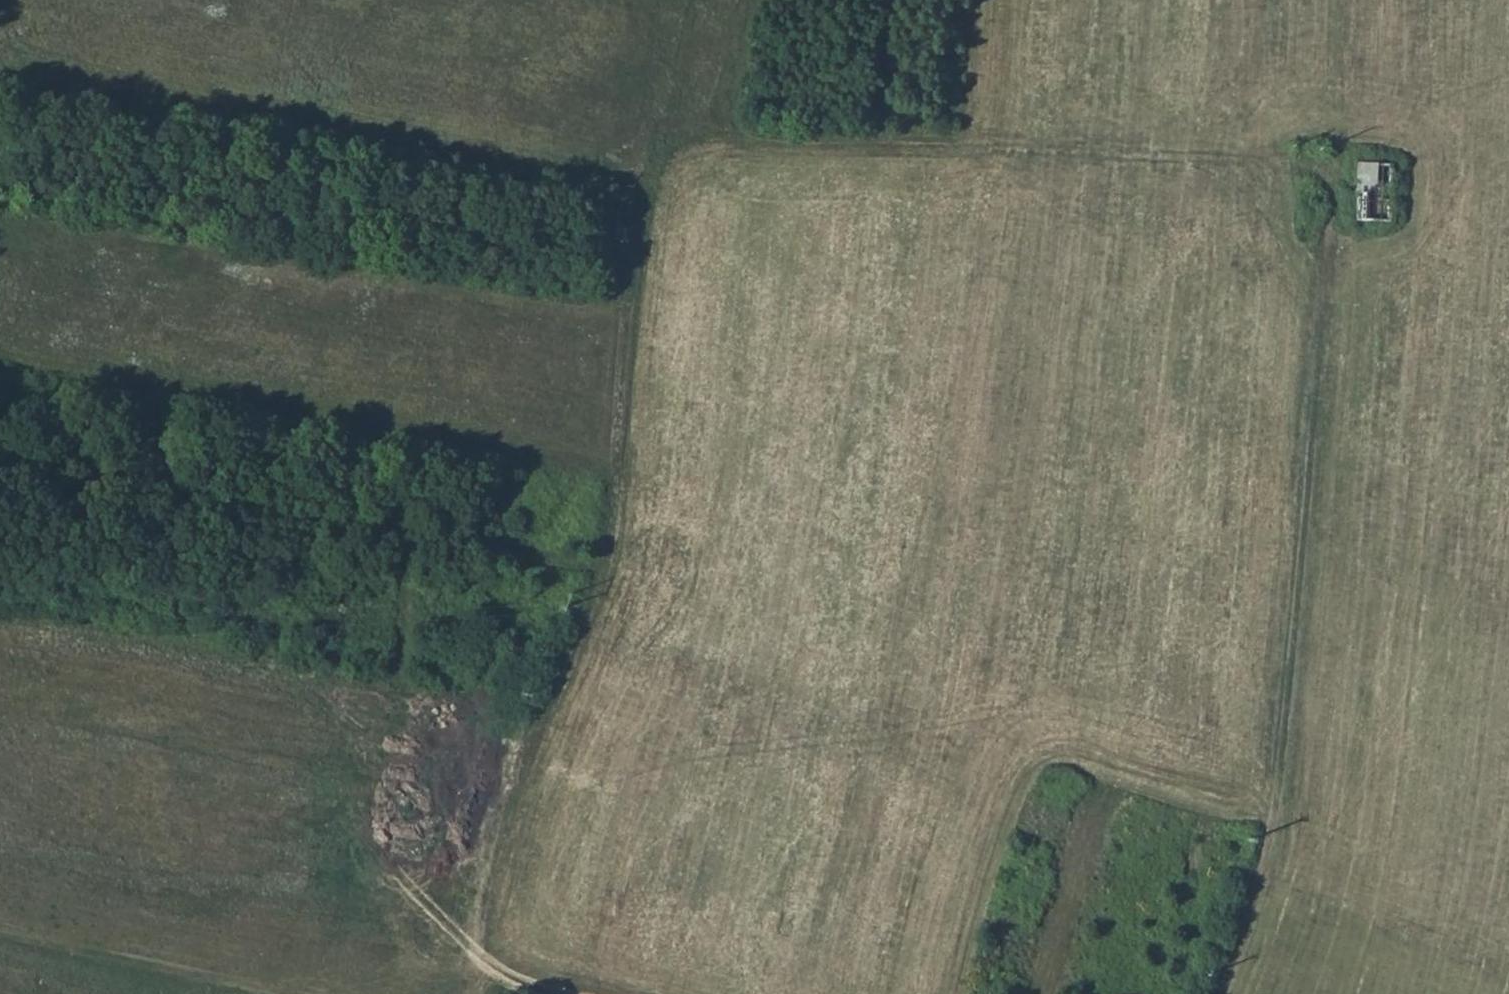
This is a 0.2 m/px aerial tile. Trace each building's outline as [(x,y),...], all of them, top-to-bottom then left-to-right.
[(1388,220),(1390,166),(1358,164),(1356,219),(1388,220)]
